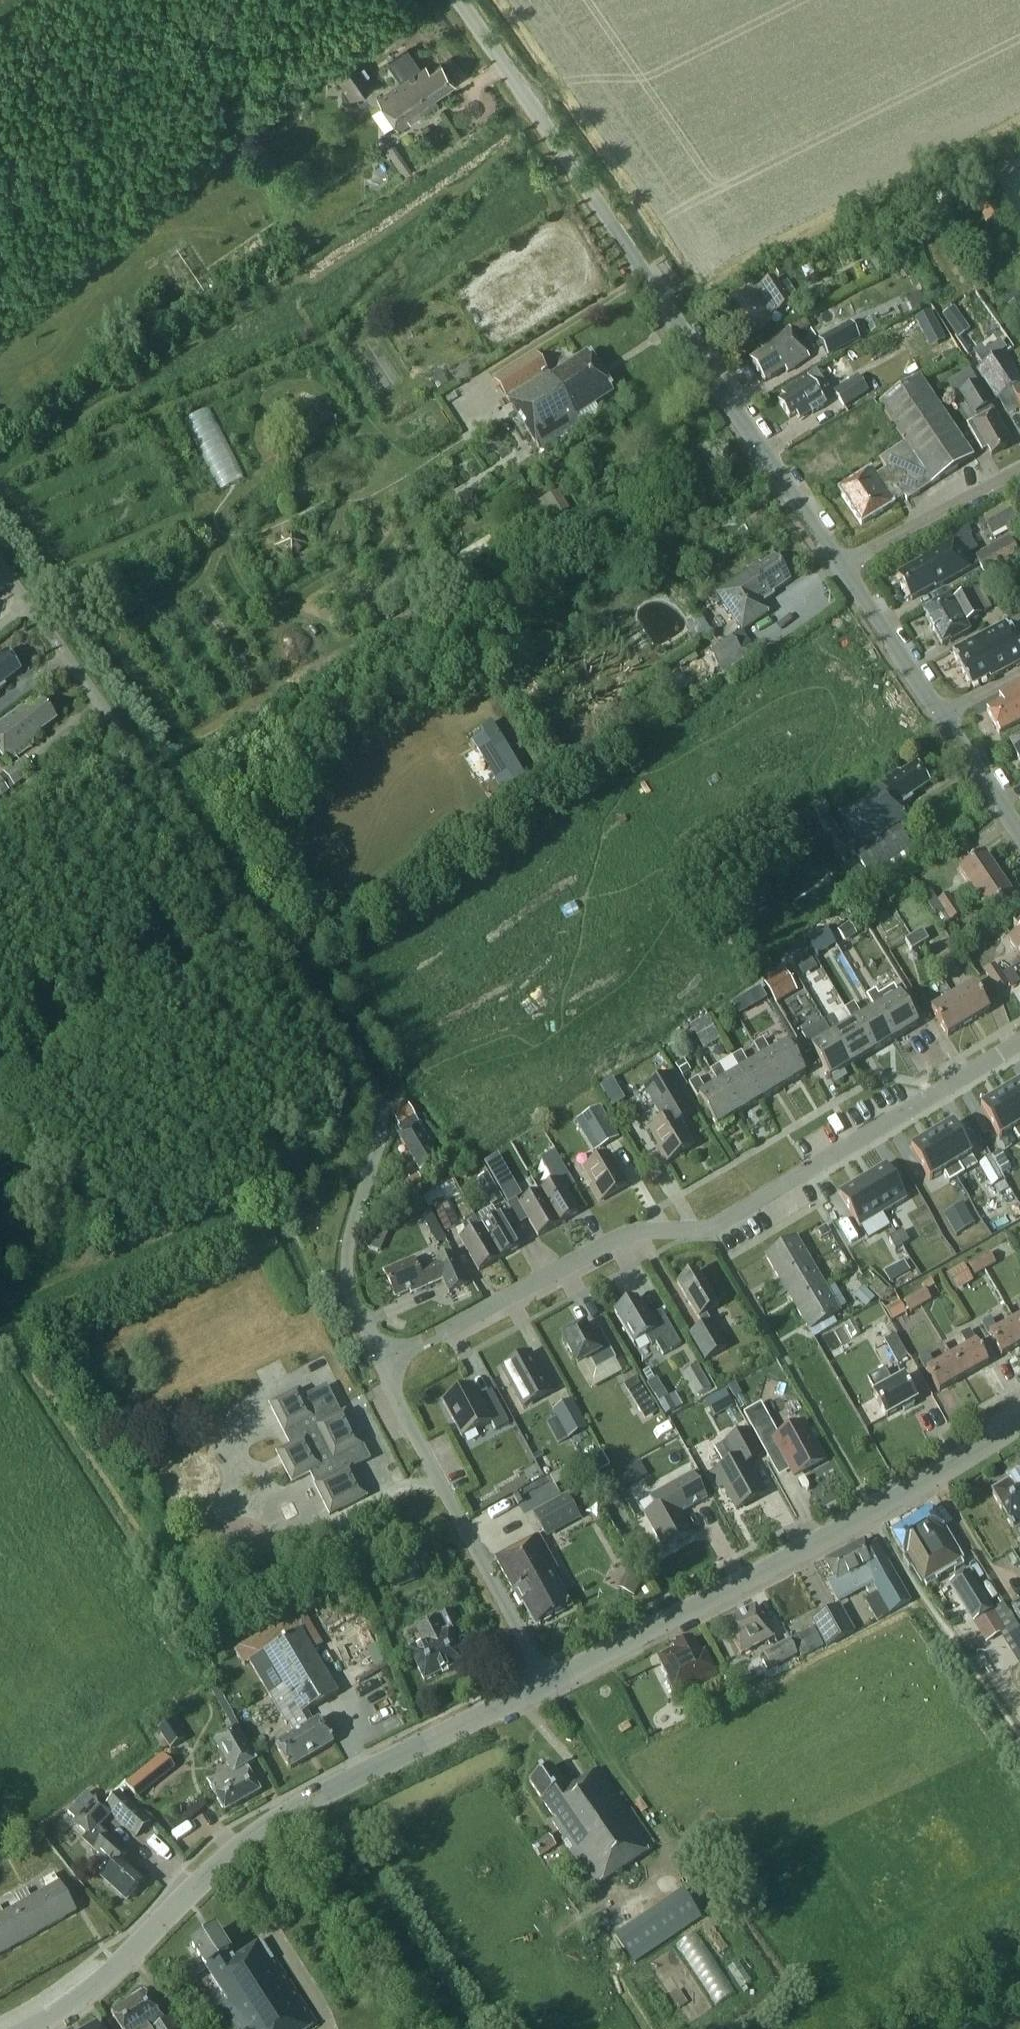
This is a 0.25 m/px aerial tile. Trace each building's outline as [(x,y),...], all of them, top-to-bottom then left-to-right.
[(388,61),(400,80),(421,66),(409,47),(388,61)] [(334,77),(350,102),(381,81),(364,56),(334,77)] [(455,82),(441,63),(430,71),(426,65),(379,98),(399,128),(424,111),(423,110),(438,100),(435,96),(455,82)] [(413,168),(394,143),(382,152),(401,177),(413,168)] [(985,184),(968,194),(987,225),(1004,216),(985,184)] [(791,303),(790,302),(780,286),(775,279),(751,294),(749,291),(717,311),(739,344),(771,323),(767,318),(791,303)] [(798,297),(787,281),(780,286),(790,302),(798,297)] [(921,293),(904,300),(910,314),(927,306),(921,293)] [(1007,307),(1019,330),(1019,300),(1007,307)] [(943,315),(959,338),(970,330),(954,307),(943,315)] [(939,326),(932,312),(916,320),(923,334),(939,326)] [(788,374),(810,359),(794,335),(809,325),(804,317),(788,327),(789,329),(760,348),(763,352),(751,361),(765,383),(785,370),(788,374)] [(851,322),(819,340),(829,358),(861,340),(851,322)] [(953,331),(941,338),(952,361),(965,355),(953,331)] [(1005,352),(978,370),(997,399),(1010,391),(1019,410),(1019,374),(1005,352)] [(589,354),(552,377),(537,354),(495,381),(540,450),(581,424),(577,417),(614,394),(589,354)] [(808,377),(820,395),(829,389),(817,371),(808,377)] [(442,372),(431,377),(438,391),(449,385),(442,372)] [(835,392),(845,408),(869,392),(859,376),(835,392)] [(786,399),(780,403),(790,419),(797,415),(800,420),(811,412),(813,415),(827,405),(820,395),(808,377),(782,394),(786,399)] [(973,457),(920,378),(880,405),(906,444),(880,461),(886,470),(876,477),(871,470),(839,491),(862,525),(895,504),(893,501),(903,495),(907,501),(973,457)] [(978,384),(963,393),(980,420),(968,426),(978,443),(983,452),(988,449),(992,456),(1008,447),(1004,440),(1009,437),(995,412),(978,384)] [(220,490),(246,481),(218,407),(192,416),(220,490)] [(537,530),(565,514),(553,493),(525,510),(537,530)] [(1007,504),(982,517),(987,526),(1012,512),(1007,504)] [(935,589),(969,570),(962,557),(977,548),(970,536),(977,532),(972,523),(950,536),(954,543),(921,561),(922,563),(899,576),(912,600),(935,588),(935,589)] [(496,548),(490,538),(461,555),(467,565),(496,548)] [(1010,538),(975,557),(985,576),(1019,557),(1019,556),(1010,538)] [(783,570),(774,558),(745,578),(744,576),(717,594),(742,631),(769,613),(762,603),(774,596),(772,594),(779,589),(780,589),(791,581),(783,570)] [(931,608),(924,612),(942,646),(950,642),(951,643),(971,632),(966,623),(992,609),(980,587),(954,601),(951,596),(930,607),(931,608)] [(953,653),(971,687),(990,677),(991,679),(1019,663),(1019,617),(953,653)] [(753,652),(739,632),(709,653),(725,676),(747,661),(744,657),(753,652)] [(7,652),(0,658),(0,691),(6,687),(4,684),(21,671),(7,652)] [(1016,688),(1018,691),(1008,697),(1010,699),(988,711),(1000,732),(1019,721),(1019,686),(1016,688)] [(43,701),(35,707),(31,702),(0,724),(0,752),(8,763),(31,747),(29,744),(41,735),(39,732),(57,720),(43,701)] [(487,741),(475,749),(502,792),(526,777),(492,722),(480,729),(487,741)] [(1011,744),(1019,761),(1019,738),(1016,740),(1016,741),(1011,744)] [(5,774),(16,789),(36,774),(25,759),(5,774)] [(907,817),(900,808),(912,799),(911,797),(930,784),(916,764),(901,774),(899,771),(881,784),(879,781),(838,809),(864,847),(907,817)] [(16,789),(5,774),(0,777),(0,800),(16,789)] [(900,827),(856,857),(877,888),(921,858),(900,827)] [(973,892),(998,875),(985,855),(960,871),(973,892)] [(998,875),(973,892),(987,913),(1012,896),(998,875)] [(945,911),(955,903),(949,894),(938,901),(945,911)] [(927,902),(938,916),(945,911),(938,901),(939,901),(936,896),(927,902)] [(955,903),(945,911),(952,920),(962,913),(955,903)] [(858,935),(850,923),(838,931),(845,943),(858,935)] [(923,929),(905,940),(912,951),(930,940),(923,929)] [(831,948),(821,932),(806,941),(816,957),(831,948)] [(1009,940),(1019,956),(1019,932),(1009,940)] [(940,964),(956,954),(947,941),(932,951),(940,964)] [(790,954),(799,969),(813,961),(804,946),(790,954)] [(990,981),(993,980),(987,971),(980,960),(970,967),(983,986),(990,981)] [(987,970),(987,971),(993,980),(1000,991),(1009,985),(995,965),(987,970)] [(798,991),(784,969),(763,982),(777,1004),(798,991)] [(953,998),(969,1023),(990,1010),(974,985),(953,998)] [(768,1000),(761,988),(732,1005),(739,1017),(768,1000)] [(878,1009),(896,1039),(918,1026),(900,996),(885,1005),(876,991),(867,996),(876,1011),(878,1009)] [(947,1036),(969,1023),(953,998),(932,1010),(947,1036)] [(878,1009),(876,1011),(863,1018),(854,1004),(845,1009),(854,1023),(856,1022),(874,1052),(896,1039),(878,1009)] [(703,1049),(721,1039),(708,1016),(690,1026),(703,1049)] [(856,1022),(854,1023),(841,1031),(833,1017),(824,1022),(832,1036),(834,1035),(852,1065),(874,1052),(856,1022)] [(824,1022),(802,1035),(810,1050),(812,1049),(830,1079),(852,1065),(834,1035),(832,1036),(824,1022)] [(759,1035),(754,1038),(757,1044),(762,1040),(759,1035)] [(765,1058),(783,1088),(805,1075),(787,1045),(771,1054),(763,1040),(762,1040),(757,1044),(754,1045),(762,1059),(765,1058)] [(743,1071),(761,1101),(783,1088),(765,1058),(762,1059),(750,1067),(741,1053),(732,1058),(741,1072),(743,1071)] [(685,1060),(676,1066),(683,1076),(691,1071),(685,1060)] [(743,1071),(741,1072),(728,1080),(720,1066),(711,1071),(719,1085),(721,1084),(739,1114),(761,1101),(743,1071)] [(657,1148),(666,1162),(692,1146),(679,1124),(694,1115),(670,1075),(646,1089),(665,1121),(650,1130),(660,1146),(657,1148)] [(721,1084),(719,1085),(707,1093),(698,1079),(689,1084),(698,1098),(700,1097),(717,1127),(739,1114),(721,1084)] [(1002,1096),(1019,1126),(1019,1085),(1002,1096)] [(981,1108),(1000,1139),(1013,1132),(1019,1142),(1019,1141),(1019,1126),(1002,1096),(981,1108)] [(419,1123),(409,1106),(393,1115),(402,1132),(399,1134),(421,1171),(442,1159),(420,1123),(419,1123)] [(586,1129),(599,1150),(620,1137),(607,1116),(586,1129)] [(953,1125),(932,1138),(957,1179),(965,1174),(959,1164),(972,1156),(953,1125)] [(932,1138),(912,1150),(930,1181),(944,1173),(950,1184),(957,1179),(932,1138)] [(1001,1152),(992,1157),(997,1166),(1007,1161),(1001,1152)] [(626,1185),(609,1155),(585,1169),(594,1185),(591,1187),(600,1201),(626,1185)] [(485,1164),(494,1180),(508,1172),(498,1156),(485,1164)] [(992,1157),(979,1165),(992,1187),(1005,1179),(1002,1175),(997,1166),(992,1157)] [(1007,1161),(997,1166),(1002,1175),(1012,1169),(1007,1161)] [(564,1165),(553,1171),(558,1181),(559,1180),(560,1180),(566,1191),(570,1189),(576,1185),(564,1165)] [(886,1165),(863,1180),(884,1214),(907,1200),(886,1165)] [(411,1179),(400,1185),(404,1193),(405,1194),(424,1183),(418,1175),(411,1179)] [(539,1192),(559,1225),(579,1213),(566,1191),(560,1180),(559,1180),(558,1181),(539,1192)] [(863,1180),(839,1194),(860,1228),(884,1214),(863,1180)] [(522,1197),(515,1185),(502,1193),(508,1205),(517,1200),(522,1197)] [(428,1196),(445,1232),(458,1226),(441,1190),(428,1196)] [(487,1198),(492,1206),(504,1199),(499,1191),(487,1198)] [(539,1237),(559,1225),(539,1192),(519,1204),(539,1237)] [(964,1202),(944,1214),(956,1234),(976,1222),(964,1202)] [(288,1208),(293,1220),(301,1218),(303,1210),(300,1203),(288,1208)] [(480,1226),(500,1260),(520,1248),(500,1215),(480,1226)] [(466,1221),(464,1228),(468,1234),(480,1226),(475,1217),(466,1221)] [(479,1272),(500,1260),(480,1226),(468,1234),(460,1238),(479,1272)] [(827,1227),(819,1232),(823,1238),(831,1234),(827,1227)] [(903,1231),(889,1239),(896,1250),(909,1241),(903,1231)] [(780,1281),(811,1263),(797,1239),(766,1257),(780,1281)] [(979,1259),(986,1270),(996,1264),(990,1253),(979,1259)] [(435,1262),(419,1270),(414,1260),(384,1273),(396,1299),(411,1292),(412,1295),(444,1281),(450,1294),(468,1286),(454,1254),(435,1262)] [(904,1259),(894,1266),(901,1277),(911,1271),(904,1259)] [(975,1276),(986,1270),(979,1259),(969,1264),(975,1276)] [(795,1306),(826,1288),(811,1263),(780,1281),(795,1306)] [(947,1274),(957,1291),(974,1282),(963,1265),(947,1274)] [(678,1284),(699,1319),(719,1306),(699,1271),(678,1284)] [(925,1289),(926,1291),(935,1286),(932,1281),(923,1286),(925,1289)] [(866,1308),(876,1298),(864,1286),(854,1296),(866,1308)] [(826,1288),(795,1306),(810,1331),(841,1313),(826,1288)] [(914,1295),(921,1307),(931,1301),(926,1291),(925,1289),(914,1295)] [(911,1312),(921,1307),(914,1295),(904,1301),(911,1312)] [(646,1337),(652,1346),(657,1343),(664,1356),(681,1345),(667,1320),(655,1327),(638,1298),(615,1312),(634,1344),(646,1337)] [(892,1321),(906,1314),(900,1302),(886,1309),(892,1321)] [(880,1339),(893,1332),(886,1319),(873,1326),(880,1339)] [(1015,1322),(998,1331),(991,1319),(982,1323),(1001,1356),(1019,1346),(1019,1332),(1015,1322)] [(721,1321),(698,1334),(712,1361),(736,1348),(721,1321)] [(848,1323),(824,1334),(832,1351),(856,1339),(848,1323)] [(590,1359),(596,1371),(616,1360),(600,1330),(589,1336),(584,1326),(563,1338),(578,1366),(590,1359)] [(969,1331),(961,1335),(962,1337),(956,1341),(962,1352),(952,1357),(963,1378),(988,1364),(969,1331)] [(908,1357),(895,1335),(885,1341),(898,1363),(908,1357)] [(543,1377),(531,1354),(503,1369),(524,1407),(555,1390),(547,1375),(543,1377)] [(963,1378),(952,1357),(935,1367),(928,1354),(920,1359),(939,1392),(963,1378)] [(701,1370),(698,1365),(683,1374),(697,1397),(715,1387),(704,1368),(701,1370)] [(916,1401),(908,1385),(904,1378),(893,1384),(885,1370),(868,1379),(876,1394),(874,1395),(887,1418),(903,1408),(904,1411),(914,1406),(913,1403),(916,1401)] [(657,1379),(647,1385),(654,1397),(664,1391),(657,1379)] [(736,1383),(728,1387),(734,1399),(742,1395),(736,1383)] [(484,1406),(473,1386),(443,1401),(463,1438),(491,1422),(496,1431),(510,1424),(496,1399),(484,1406)] [(641,1386),(629,1393),(642,1415),(654,1407),(641,1386)] [(337,1417),(324,1389),(304,1399),(299,1390),(298,1390),(299,1391),(270,1405),(270,1407),(271,1406),(291,1446),(277,1454),(277,1455),(278,1455),(293,1483),(294,1483),(294,1482),(298,1480),(308,1500),(320,1494),(330,1514),(329,1515),(330,1516),(366,1497),(366,1498),(367,1497),(353,1469),(370,1460),(346,1414),(347,1413),(346,1412),(337,1417)] [(714,1418),(734,1407),(725,1390),(705,1401),(714,1418)] [(666,1416),(676,1411),(669,1397),(659,1403),(666,1416)] [(572,1400),(553,1411),(558,1418),(569,1439),(588,1428),(572,1400)] [(804,1425),(780,1438),(762,1404),(744,1413),(769,1459),(781,1452),(794,1477),(824,1460),(804,1425)] [(746,1431),(727,1442),(737,1460),(712,1474),(720,1489),(724,1487),(737,1510),(765,1495),(748,1464),(761,1457),(746,1431)] [(603,1453),(592,1458),(600,1472),(610,1467),(603,1453)] [(624,1470),(614,1475),(622,1490),(633,1484),(624,1470)] [(644,1514),(665,1550),(693,1535),(681,1514),(708,1499),(694,1474),(650,1498),(655,1508),(644,1514)] [(993,1495),(1014,1531),(1019,1527),(1019,1479),(993,1495)] [(587,1495),(572,1503),(567,1495),(533,1514),(547,1538),(581,1519),(576,1510),(591,1502),(587,1495)] [(932,1509),(908,1523),(891,1533),(905,1556),(908,1555),(925,1583),(960,1561),(943,1533),(945,1532),(932,1509)] [(333,1539),(351,1530),(346,1519),(328,1528),(333,1539)] [(558,1571),(539,1536),(496,1559),(522,1607),(526,1604),(538,1626),(569,1610),(551,1575),(558,1571)] [(829,1585),(838,1602),(873,1583),(890,1612),(910,1601),(877,1543),(869,1547),(866,1541),(826,1562),(836,1581),(829,1585)] [(951,1589),(987,1647),(1006,1636),(987,1606),(995,1601),(978,1573),(951,1589)] [(1011,1606),(1019,1621),(1019,1601),(1011,1606)] [(1007,1630),(1010,1634),(1019,1628),(1004,1603),(994,1610),(1006,1631),(1007,1630)] [(855,1632),(840,1605),(812,1621),(827,1648),(855,1632)] [(761,1618),(756,1608),(726,1623),(735,1639),(733,1639),(742,1655),(775,1638),(764,1617),(761,1618)] [(425,1682),(462,1665),(448,1634),(463,1627),(454,1609),(417,1627),(425,1644),(410,1651),(425,1682)] [(339,1694),(301,1631),(292,1616),(266,1631),(267,1633),(261,1636),(260,1634),(236,1649),(255,1682),(260,1679),(287,1725),(289,1723),(296,1734),(276,1746),(290,1770),(334,1743),(320,1719),(314,1723),(308,1713),(339,1694)] [(700,1655),(693,1641),(673,1651),(674,1651),(658,1659),(669,1679),(667,1680),(674,1695),(692,1685),(695,1691),(719,1678),(706,1653),(700,1655)] [(798,1655),(790,1641),(764,1654),(772,1669),(798,1655)] [(158,1730),(172,1749),(186,1739),(172,1720),(158,1730)] [(230,1769),(208,1782),(225,1812),(260,1792),(246,1768),(258,1761),(239,1729),(215,1743),(230,1769)] [(654,1849),(636,1824),(599,1769),(581,1781),(580,1781),(567,1789),(552,1767),(530,1782),(555,1819),(552,1821),(563,1838),(562,1839),(596,1888),(654,1849)] [(138,1799),(150,1789),(138,1774),(126,1784),(138,1799)] [(76,1821),(95,1800),(87,1792),(68,1813),(76,1821)] [(120,1793),(108,1808),(114,1813),(111,1816),(136,1838),(151,1822),(120,1793)] [(76,1821),(74,1823),(88,1836),(84,1840),(115,1868),(110,1873),(104,1879),(127,1901),(144,1883),(121,1862),(123,1860),(127,1855),(99,1829),(111,1816),(114,1813),(108,1808),(107,1808),(97,1799),(95,1800),(76,1821)] [(556,1846),(550,1837),(533,1848),(540,1857),(556,1846)] [(48,1928),(76,1912),(60,1883),(55,1874),(43,1881),(48,1890),(32,1899),(48,1928)] [(48,1928),(32,1899),(27,1890),(16,1896),(21,1906),(4,1915),(21,1944),(48,1928)] [(21,1944),(4,1915),(0,1907),(0,1955),(21,1944)] [(721,2005),(742,1993),(703,1929),(683,1942),(721,2005)] [(233,1959),(216,1933),(193,1947),(227,1999),(221,2003),(238,2028),(311,2028),(318,2025),(275,1958),(273,1959),(261,1941),(233,1959)] [(675,1983),(665,1989),(674,2002),(684,1996),(675,1983)] [(143,1993),(141,1992),(132,1998),(133,2000),(112,2013),(122,2028),(177,2028),(171,2019),(165,2023),(145,1992),(143,1993)]
